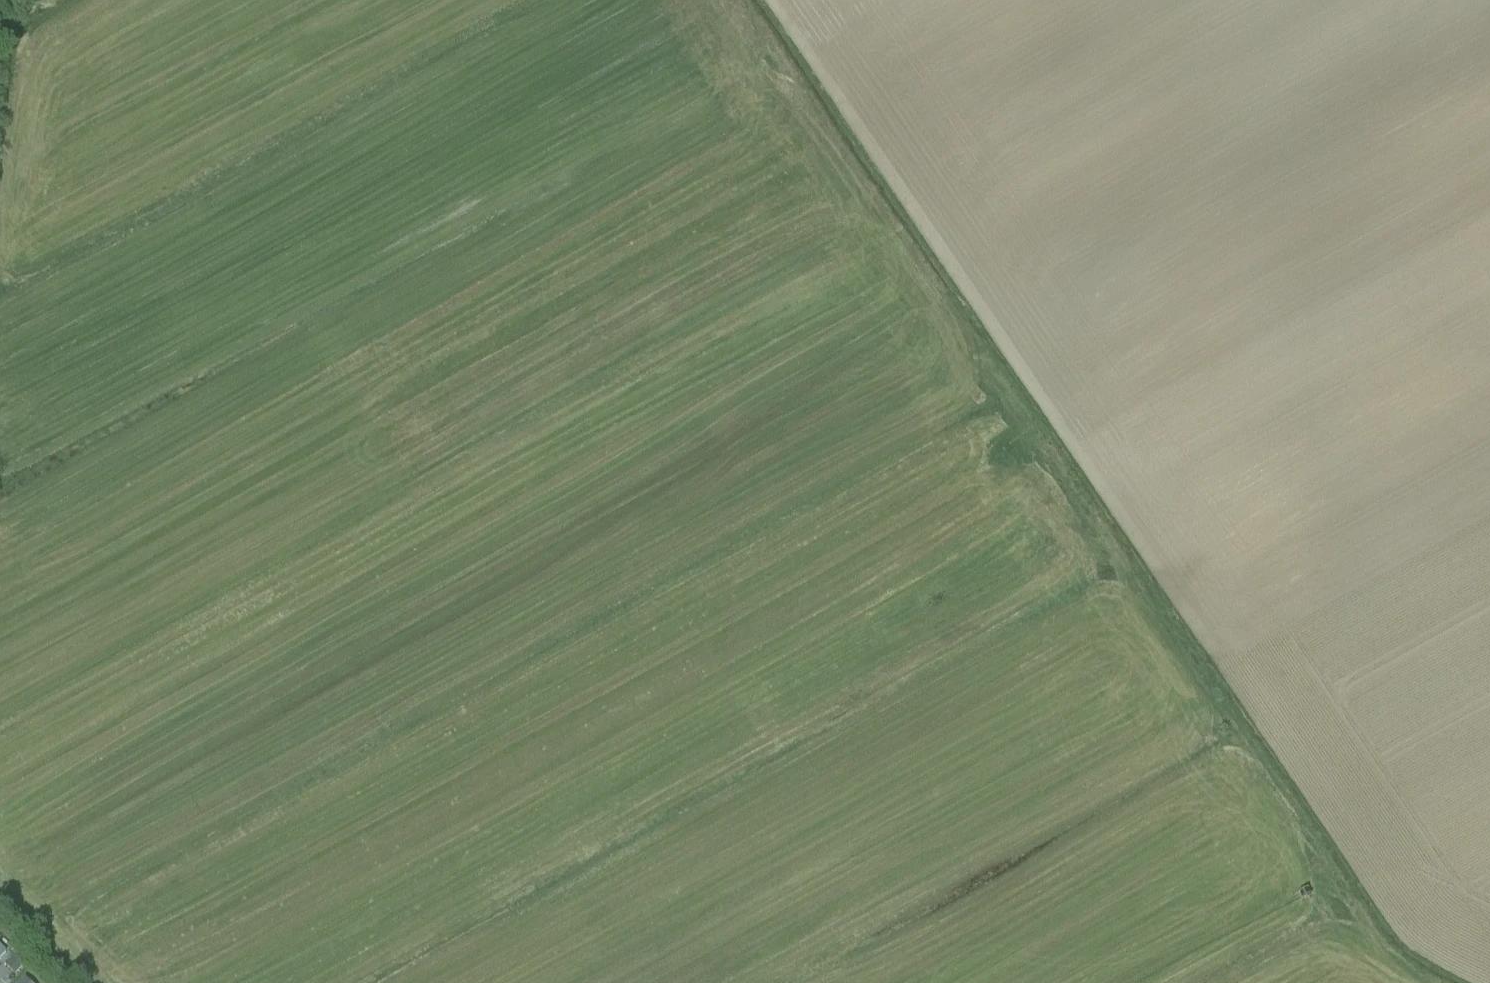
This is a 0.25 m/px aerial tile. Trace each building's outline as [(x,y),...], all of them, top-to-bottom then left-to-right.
[(15,957),(7,965),(17,974),(25,966),(15,957)] [(18,974),(7,982),(26,982),(18,974)]
